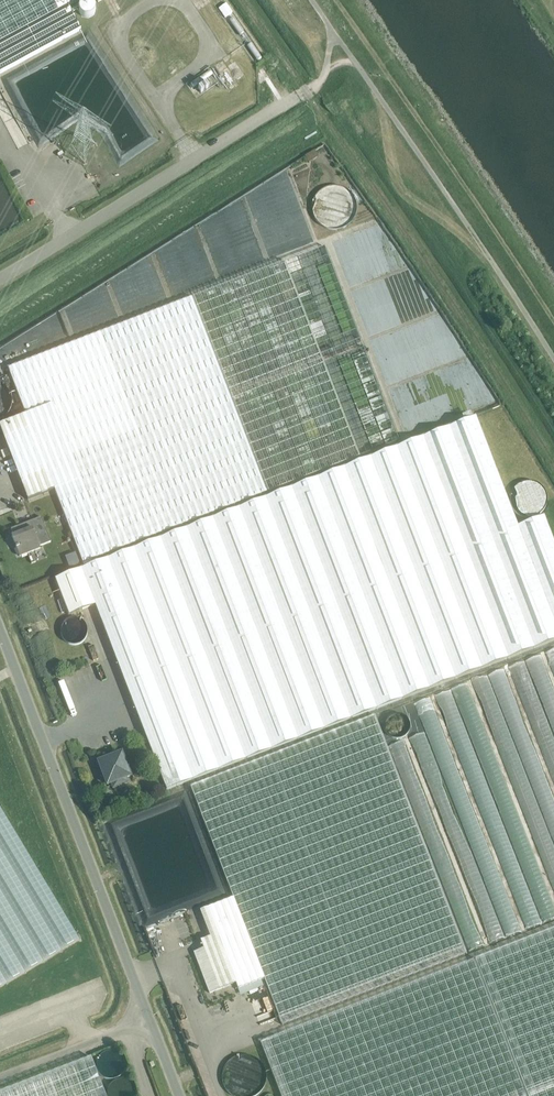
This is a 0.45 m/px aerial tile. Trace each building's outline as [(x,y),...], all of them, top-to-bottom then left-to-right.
[(82,30),(69,6),(80,0),(0,0),(0,74),(82,30)] [(355,208),(354,204),(353,201),(352,198),(350,194),(347,192),(343,190),(339,188),(336,188),(332,188),(327,189),(323,191),(321,193),(318,196),(316,200),(315,203),(314,208),(314,212),(316,216),(318,219),(320,222),(323,225),(327,227),(330,228),(333,228),(338,228),(342,227),(345,225),(348,223),(351,219),(353,216),(354,212),(355,208)] [(19,364),(8,368),(26,414),(0,424),(0,425),(29,499),(55,489),(83,563),(268,492),(400,441),(325,246),(19,364)] [(13,402),(13,398),(12,394),(10,391),(7,387),(4,385),(0,383),(0,421),(4,419),(7,416),(10,413),(12,410),(13,406),(13,402)] [(95,604),(167,789),(553,640),(553,540),(544,515),(518,525),(476,417),(55,578),(69,615),(95,604)] [(12,536),(20,556),(41,548),(40,546),(51,541),(42,517),(11,528),(14,535),(12,536)] [(88,633),(88,632),(88,629),(87,627),(86,625),(84,623),(80,620),(78,619),(75,619),(72,619),(70,619),(67,621),(65,622),(63,625),(62,627),(61,629),(61,632),(61,635),(62,637),(64,641),(68,644),(71,645),(73,646),(76,646),(79,645),(82,644),(84,642),(86,640),(87,638),(88,635),(88,633)] [(201,782),(191,786),(233,897),(207,907),(201,910),(211,936),(202,940),(205,948),(195,952),(210,993),(236,982),(238,988),(250,984),(253,991),(261,988),(261,987),(264,986),(262,979),(265,978),(267,985),(282,1024),(293,1020),(467,953),(375,715),(201,782)] [(99,762),(108,784),(112,782),(113,785),(115,786),(117,786),(125,783),(126,781),(127,779),(126,777),(131,775),(122,753),(99,762)] [(90,933),(0,784),(0,987),(90,933)] [(475,959),(261,1041),(282,1095),(553,1095),(553,928),(475,959)] [(265,1074),(265,1069),(263,1065),(261,1061),(258,1058),(255,1055),(251,1053),(247,1051),(241,1051),(237,1051),(232,1053),(229,1055),(225,1058),(223,1062),(221,1066),(220,1070),(219,1074),(220,1079),(221,1083),(223,1086),(225,1090),(229,1093),(233,1095),(236,1095),(248,1095),(251,1095),(255,1093),(258,1090),(261,1087),(263,1083),(265,1079),(265,1074)] [(0,1092),(0,1095),(107,1095),(92,1057),(0,1092)]
